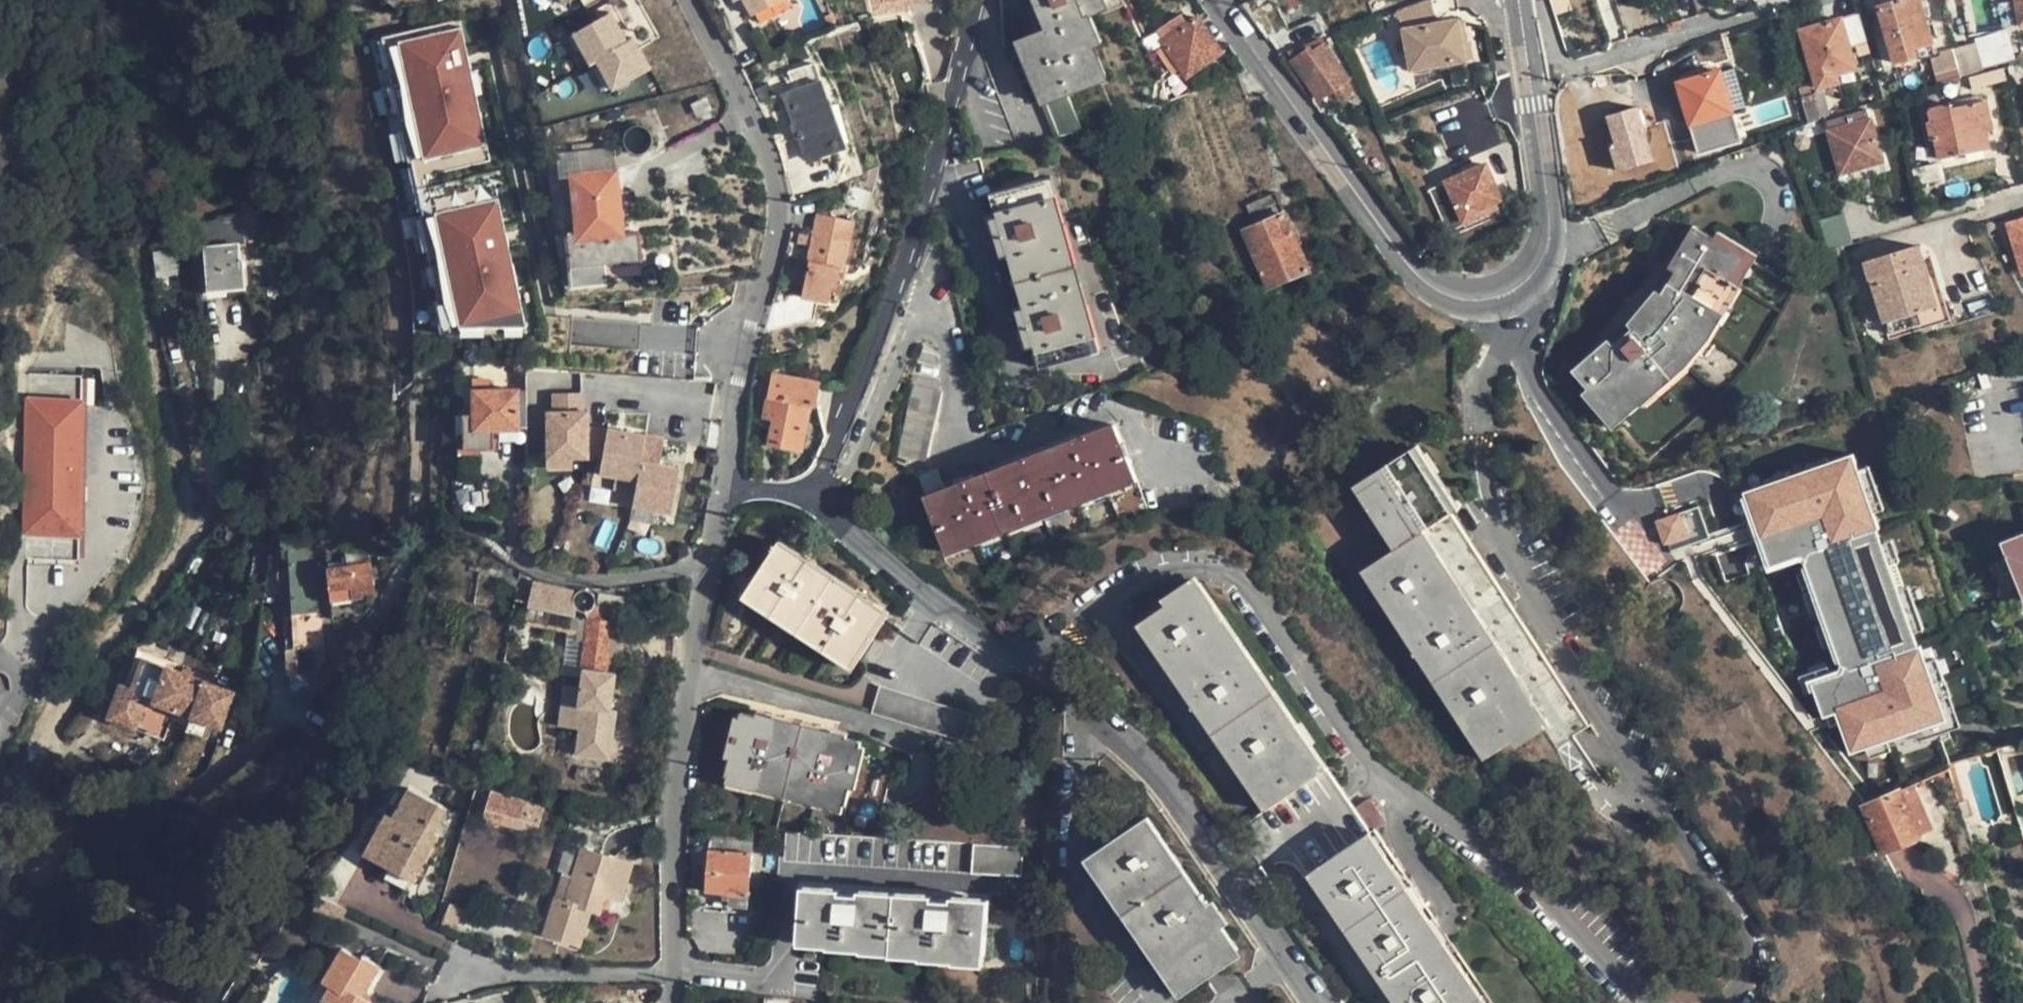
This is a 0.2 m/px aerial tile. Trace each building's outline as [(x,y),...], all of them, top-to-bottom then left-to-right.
[(751,12),(773,0),(744,0),(751,12)] [(1048,140),(1098,127),(1117,121),(1085,47),(1092,45),(1080,17),(1097,10),(1093,0),(1034,0),(1046,29),(1014,42),(1039,106),(1035,107),(1048,140)] [(1375,19),(1392,12),(1389,0),(1368,0),(1375,19)] [(1433,0),(1426,0),(1398,10),(1402,31),(1406,30),(1412,54),(1433,49),(1435,62),(1475,56),(1472,39),(1469,40),(1465,18),(1437,22),(1433,0)] [(1935,50),(1921,0),(1908,0),(1880,8),(1895,62),(1935,50)] [(606,91),(654,68),(637,32),(628,36),(615,8),(576,26),(606,91)] [(1222,53),(1218,46),(1197,17),(1188,24),(1181,15),(1155,32),(1187,77),(1222,53)] [(1840,76),(1857,71),(1856,68),(1852,46),(1867,42),(1860,17),(1845,21),(1844,18),(1802,30),(1818,88),(1841,82),(1840,76)] [(415,159),(490,143),(464,21),(381,38),(386,61),(395,59),(415,159)] [(1341,100),(1353,92),(1345,80),(1348,78),(1321,38),(1289,51),(1293,58),(1290,60),(1317,100),(1334,89),(1341,100)] [(1977,41),(1972,43),(1979,72),(1984,71),(1977,41)] [(1952,47),(1956,60),(1961,77),(1979,72),(1972,43),(1952,47)] [(1413,67),(1435,62),(1433,49),(1412,54),(1413,67)] [(1651,62),(1649,56),(1634,60),(1635,66),(1651,62)] [(1934,66),(1939,84),(1961,77),(1956,60),(1934,66)] [(789,111),(767,118),(776,143),(798,135),(804,154),(843,140),(815,61),(787,71),(794,87),(782,91),(789,111)] [(1859,77),(1857,71),(1840,76),(1841,82),(1859,77)] [(1679,85),(1698,146),(1700,153),(1740,141),(1720,72),(1679,85)] [(966,88),(991,154),(1018,148),(991,78),(966,88)] [(1162,84),(1167,99),(1184,93),(1178,78),(1162,84)] [(1812,101),(1803,104),(1809,124),(1818,120),(1812,101)] [(1993,121),(1992,121),(1988,102),(1952,108),(1950,104),(1930,109),(1932,122),(1929,124),(1932,141),(1936,141),(1939,159),(1990,149),(1987,131),(1995,129),(1993,121)] [(1882,161),(1866,106),(1826,118),(1842,172),(1882,161)] [(499,149),(504,159),(515,156),(510,145),(499,149)] [(579,153),(581,171),(610,169),(609,150),(579,153)] [(1447,182),(1464,222),(1510,203),(1509,198),(1502,201),(1486,164),(1447,182)] [(616,169),(610,169),(581,171),(571,172),(574,193),(575,218),(576,230),(577,236),(623,233),(616,169)] [(987,195),(1035,365),(1086,355),(1041,181),(987,195)] [(242,235),(239,207),(224,209),(227,237),(242,235)] [(409,234),(423,232),(418,207),(405,209),(409,234)] [(844,271),(852,221),(818,213),(801,297),(825,302),(828,288),(834,289),(838,270),(844,271)] [(1308,270),(1302,256),(1285,215),(1245,232),(1268,287),(1308,270)] [(565,219),(566,231),(576,230),(575,218),(565,219)] [(2004,226),(2006,236),(2013,235),(2022,271),(2022,220),(2004,226)] [(1641,320),(1613,345),(1607,339),(1573,370),(1611,414),(1633,395),(1635,397),(1675,360),(1695,339),(1731,285),(1729,283),(1745,257),(1694,226),(1670,267),(1677,271),(1666,288),(1641,320)] [(637,233),(623,233),(577,236),(576,230),(566,231),(571,284),(604,281),(603,261),(639,258),(637,233)] [(210,289),(243,287),(242,276),(240,260),(238,260),(237,245),(207,247),(210,289)] [(1869,259),(1873,278),(1923,264),(1919,245),(1869,259)] [(157,275),(179,275),(179,249),(156,249),(157,275)] [(1873,278),(1886,322),(1905,317),(1937,309),(1927,278),(1923,264),(1873,278)] [(1950,308),(1937,309),(1905,317),(1886,322),(1889,332),(1891,341),(1955,325),(1950,308)] [(87,535),(87,372),(28,372),(28,535),(87,535)] [(814,408),(819,383),(773,373),(764,419),(773,421),(770,444),(800,450),(809,406),(814,408)] [(924,460),(937,400),(939,394),(913,388),(898,454),(924,460)] [(526,389),(516,390),(517,427),(527,428),(526,389)] [(492,437),(527,437),(527,428),(517,427),(516,390),(473,390),(473,414),(464,414),(465,446),(492,446),(492,437)] [(588,453),(588,424),(582,423),(581,408),(580,390),(549,391),(549,396),(560,396),(559,423),(546,422),(547,454),(570,453),(588,453)] [(547,410),(546,422),(559,423),(560,396),(549,396),(549,410),(547,410)] [(1135,481),(1115,426),(944,492),(936,472),(920,479),(948,552),(1135,481)] [(605,427),(604,434),(618,436),(619,430),(605,427)] [(598,471),(614,474),(634,478),(641,434),(619,430),(618,436),(604,434),(598,471)] [(662,438),(641,434),(634,478),(632,488),(629,503),(648,507),(668,512),(676,467),(657,463),(662,438)] [(1920,645),(1854,450),(1746,488),(1771,562),(1802,551),(1809,554),(1806,559),(1842,662),(1847,664),(1844,671),(1813,681),(1825,715),(1828,714),(1832,725),(1843,722),(1853,749),(1948,716),(1923,644),(1920,645)] [(569,464),(570,453),(547,454),(547,465),(569,464)] [(1558,745),(1588,726),(1538,647),(1481,559),(1415,456),(1360,493),(1395,548),(1362,572),(1483,759),(1541,722),(1558,745)] [(613,483),(632,488),(634,478),(614,474),(613,483)] [(1657,521),(1671,551),(1714,531),(1700,501),(1657,521)] [(667,519),(668,512),(648,507),(647,516),(667,519)] [(323,660),(316,539),(282,532),(281,547),(288,547),(289,557),(297,673),(316,671),(323,660)] [(2019,593),(2022,592),(2022,534),(1997,545),(2019,593)] [(752,589),(749,594),(755,598),(858,664),(887,618),(811,568),(778,548),(752,589)] [(333,608),(353,607),(352,596),(373,595),(370,564),(330,568),(333,608)] [(573,602),(574,595),(571,594),(572,587),(535,581),(530,604),(532,606),(572,614),(574,605),(573,602)] [(1371,832),(1355,809),(1339,786),(1328,769),(1322,772),(1195,587),(1140,622),(1398,1002),(1487,1002),(1371,832)] [(580,620),(579,625),(577,640),(585,642),(582,668),(606,671),(614,608),(598,604),(588,621),(580,620)] [(570,628),(573,617),(537,607),(534,619),(570,628)] [(130,644),(116,678),(127,683),(141,648),(130,644)] [(127,683),(116,678),(102,713),(159,736),(165,720),(181,727),(187,713),(208,721),(215,724),(225,700),(218,698),(223,686),(164,662),(165,658),(141,648),(127,683)] [(230,688),(223,686),(218,698),(225,700),(230,688)] [(969,716),(940,706),(881,688),(873,713),(961,739),(969,716)] [(208,721),(187,713),(181,727),(203,735),(208,721)] [(726,776),(730,777),(847,805),(863,743),(742,714),(726,776)] [(845,812),(847,805),(730,777),(729,784),(845,812)] [(1934,830),(1914,783),(1865,805),(1896,846),(1924,834),(1934,830)] [(432,832),(439,819),(445,809),(408,787),(392,815),(386,811),(364,853),(412,879),(437,835),(432,832)] [(486,816),(539,831),(546,802),(493,788),(486,816)] [(1370,799),(1355,809),(1371,832),(1385,822),(1370,799)] [(1882,852),(1896,846),(1865,805),(1863,806),(1867,817),(1882,852)] [(1182,988),(1240,950),(1224,927),(1222,922),(1211,906),(1209,904),(1149,817),(1092,855),(1152,941),(1182,988)] [(729,909),(749,910),(754,834),(712,832),(708,891),(723,893),(723,903),(729,903),(729,909)] [(1025,874),(1027,847),(978,844),(977,871),(1025,874)] [(566,898),(555,895),(551,904),(543,934),(579,945),(590,910),(599,913),(605,896),(620,900),(631,863),(580,848),(572,876),(566,898)] [(1086,859),(1176,992),(1182,988),(1152,941),(1092,855),(1086,859)] [(555,891),(555,895),(566,898),(572,876),(561,872),(555,891)] [(951,903),(943,902),(934,901),(934,898),(860,892),(859,896),(842,895),(841,890),(804,888),(800,940),(830,941),(832,944),(892,947),(893,950),(922,952),(923,955),(955,956),(956,953),(986,954),(989,902),(953,898),(951,903)] [(1215,900),(1209,904),(1211,906),(1222,922),(1224,927),(1230,923),(1215,900)] [(361,996),(379,965),(361,955),(358,957),(341,948),(309,1002),(372,1002),(361,996)] [(1182,988),(1176,992),(1180,998),(1243,955),(1240,950),(1182,988)]
